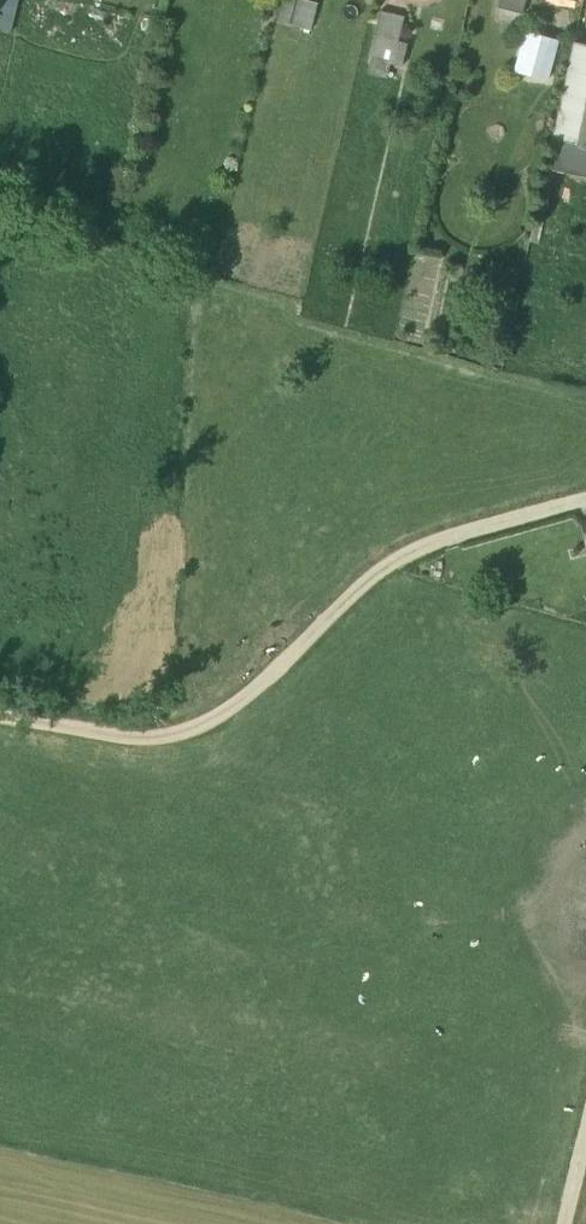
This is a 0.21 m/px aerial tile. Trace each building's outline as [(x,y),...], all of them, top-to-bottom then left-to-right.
[(278,20),(314,24),(317,0),(281,0),(278,20)] [(496,8),(498,8),(496,20),(518,25),(524,0),(498,0),(496,8)] [(366,74),(386,78),(389,65),(400,68),(406,44),(396,42),(402,17),(378,11),(367,55),(370,56),(366,74)] [(571,43),(551,138),(585,145),(585,46),(571,43)] [(585,179),(585,145),(551,138),(544,170),(585,179)]
